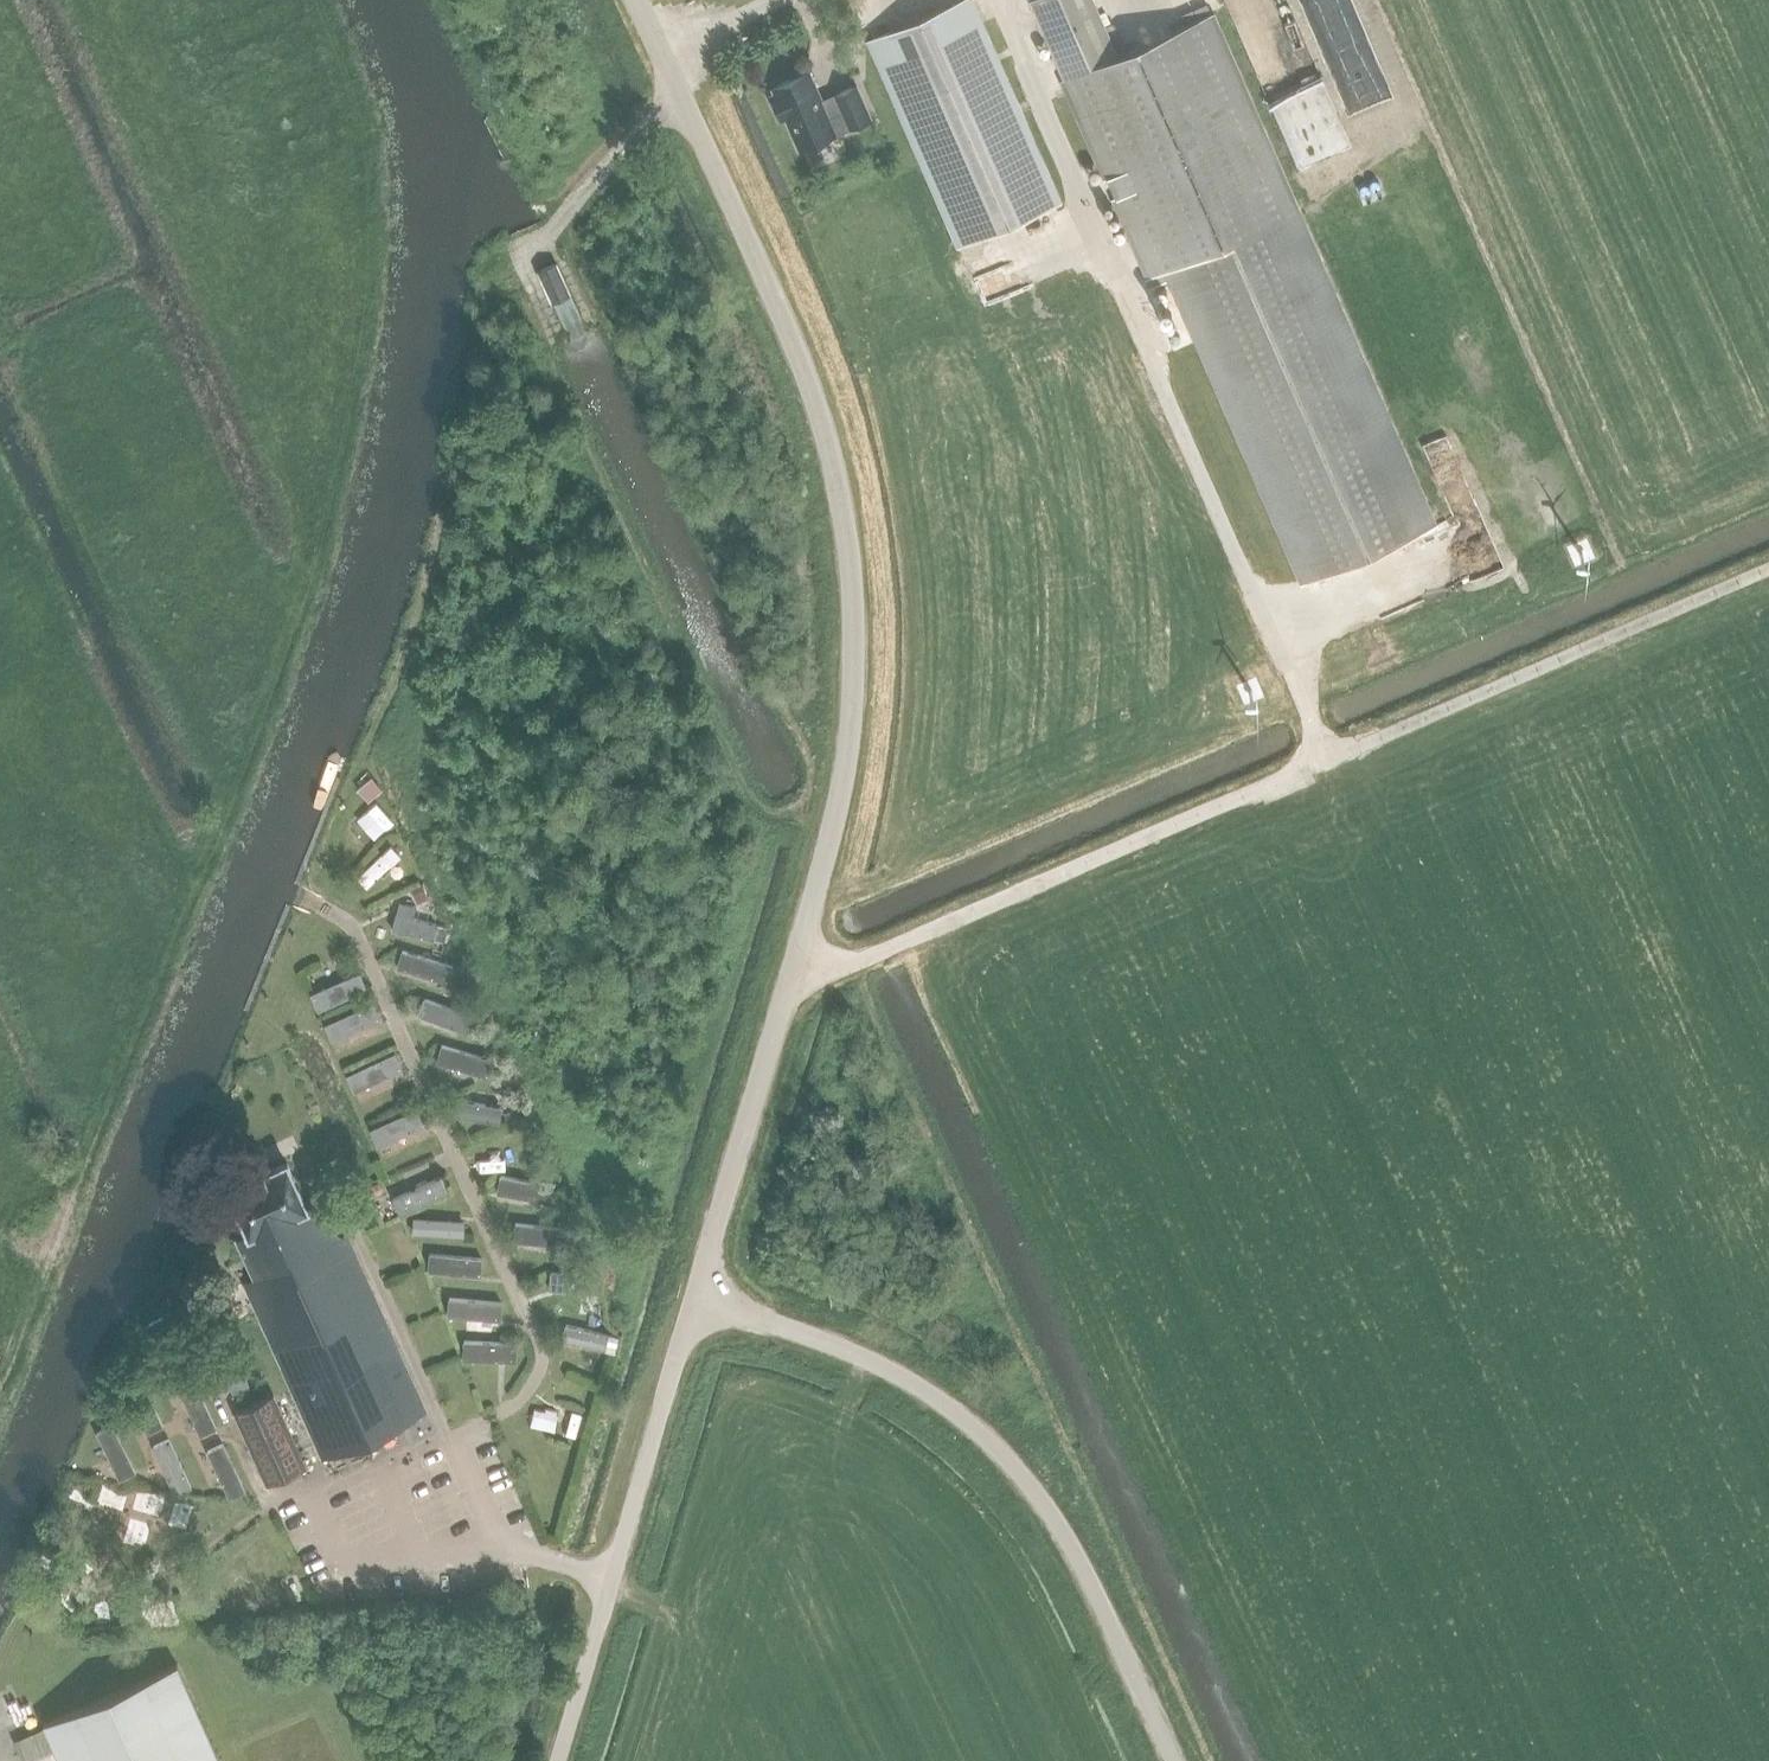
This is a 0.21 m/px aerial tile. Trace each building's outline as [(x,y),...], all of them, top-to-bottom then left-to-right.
[(1058,202),(968,0),(966,0),(873,41),(962,244),(1058,202)] [(1093,0),(1031,0),(1151,276),(1163,271),(1296,212),(1210,14),(1117,55),(1093,0)] [(1236,4),(1266,82),(1274,79),(1269,68),(1296,57),(1302,72),(1319,65),(1294,0),(1245,0),(1236,4)] [(820,100),(807,71),(771,87),(775,95),(769,97),(779,119),(785,117),(800,152),(872,121),(856,84),(820,100)] [(1300,585),(1436,524),(1296,212),(1163,271),(1300,585)] [(539,273),(552,302),(570,294),(557,265),(539,273)] [(1451,433),(1429,443),(1442,471),(1464,461),(1451,433)] [(371,778),(356,791),(367,803),(382,790),(371,778)] [(361,816),(379,838),(400,821),(382,799),(361,816)] [(390,845),(356,880),(366,890),(400,856),(390,845)] [(423,885),(410,890),(416,905),(429,900),(423,885)] [(399,902),(391,930),(440,943),(444,927),(413,919),(416,907),(399,902)] [(401,951),(396,969),(448,983),(453,965),(401,951)] [(358,974),(310,995),(318,1012),(366,991),(358,974)] [(423,998),(418,1017),(467,1031),(472,1012),(423,998)] [(371,1004),(323,1025),(330,1041),(378,1020),(371,1004)] [(441,1046),(436,1063),(486,1077),(491,1060),(441,1046)] [(394,1054),(346,1075),(353,1092),(402,1071),(394,1054)] [(459,1101),(456,1116),(498,1124),(501,1109),(459,1101)] [(416,1108),(369,1129),(376,1147),(424,1125),(417,1108),(416,1108)] [(516,1118),(512,1109),(504,1113),(508,1121),(516,1118)] [(323,1458),(427,1412),(346,1235),(341,1238),(326,1224),(326,1223),(316,1201),(307,1205),(287,1161),(229,1187),(249,1231),(237,1236),(255,1277),(244,1282),(323,1458)] [(499,1176),(496,1193),(541,1202),(544,1184),(499,1176)] [(439,1178),(392,1199),(399,1214),(399,1215),(446,1194),(439,1178)] [(413,1218),(412,1234),(463,1237),(464,1221),(413,1218)] [(516,1225),(514,1242),(565,1246),(566,1228),(516,1225)] [(428,1253),(427,1272),(480,1277),(482,1259),(428,1253)] [(549,1272),(547,1289),(597,1296),(599,1279),(549,1272)] [(448,1298),(446,1316),(499,1321),(501,1304),(448,1298)] [(564,1325),(561,1341),(613,1353),(617,1338),(564,1325)] [(224,1335),(208,1343),(232,1394),(249,1386),(225,1335),(224,1335)] [(462,1341),(461,1358),(516,1360),(516,1361),(517,1344),(462,1341)] [(139,1379),(124,1387),(146,1435),(162,1427),(139,1379)] [(193,1380),(177,1388),(199,1436),(215,1428),(193,1380)] [(268,1484),(306,1466),(273,1394),(235,1411),(268,1484)] [(95,1433),(118,1481),(135,1473),(112,1425),(111,1426),(95,1433)] [(169,1439),(153,1447),(175,1495),(192,1487),(169,1439)] [(222,1445),(206,1452),(229,1500),(245,1492),(244,1491),(222,1445)] [(177,1664),(44,1723),(61,1760),(220,1760),(177,1664)]
